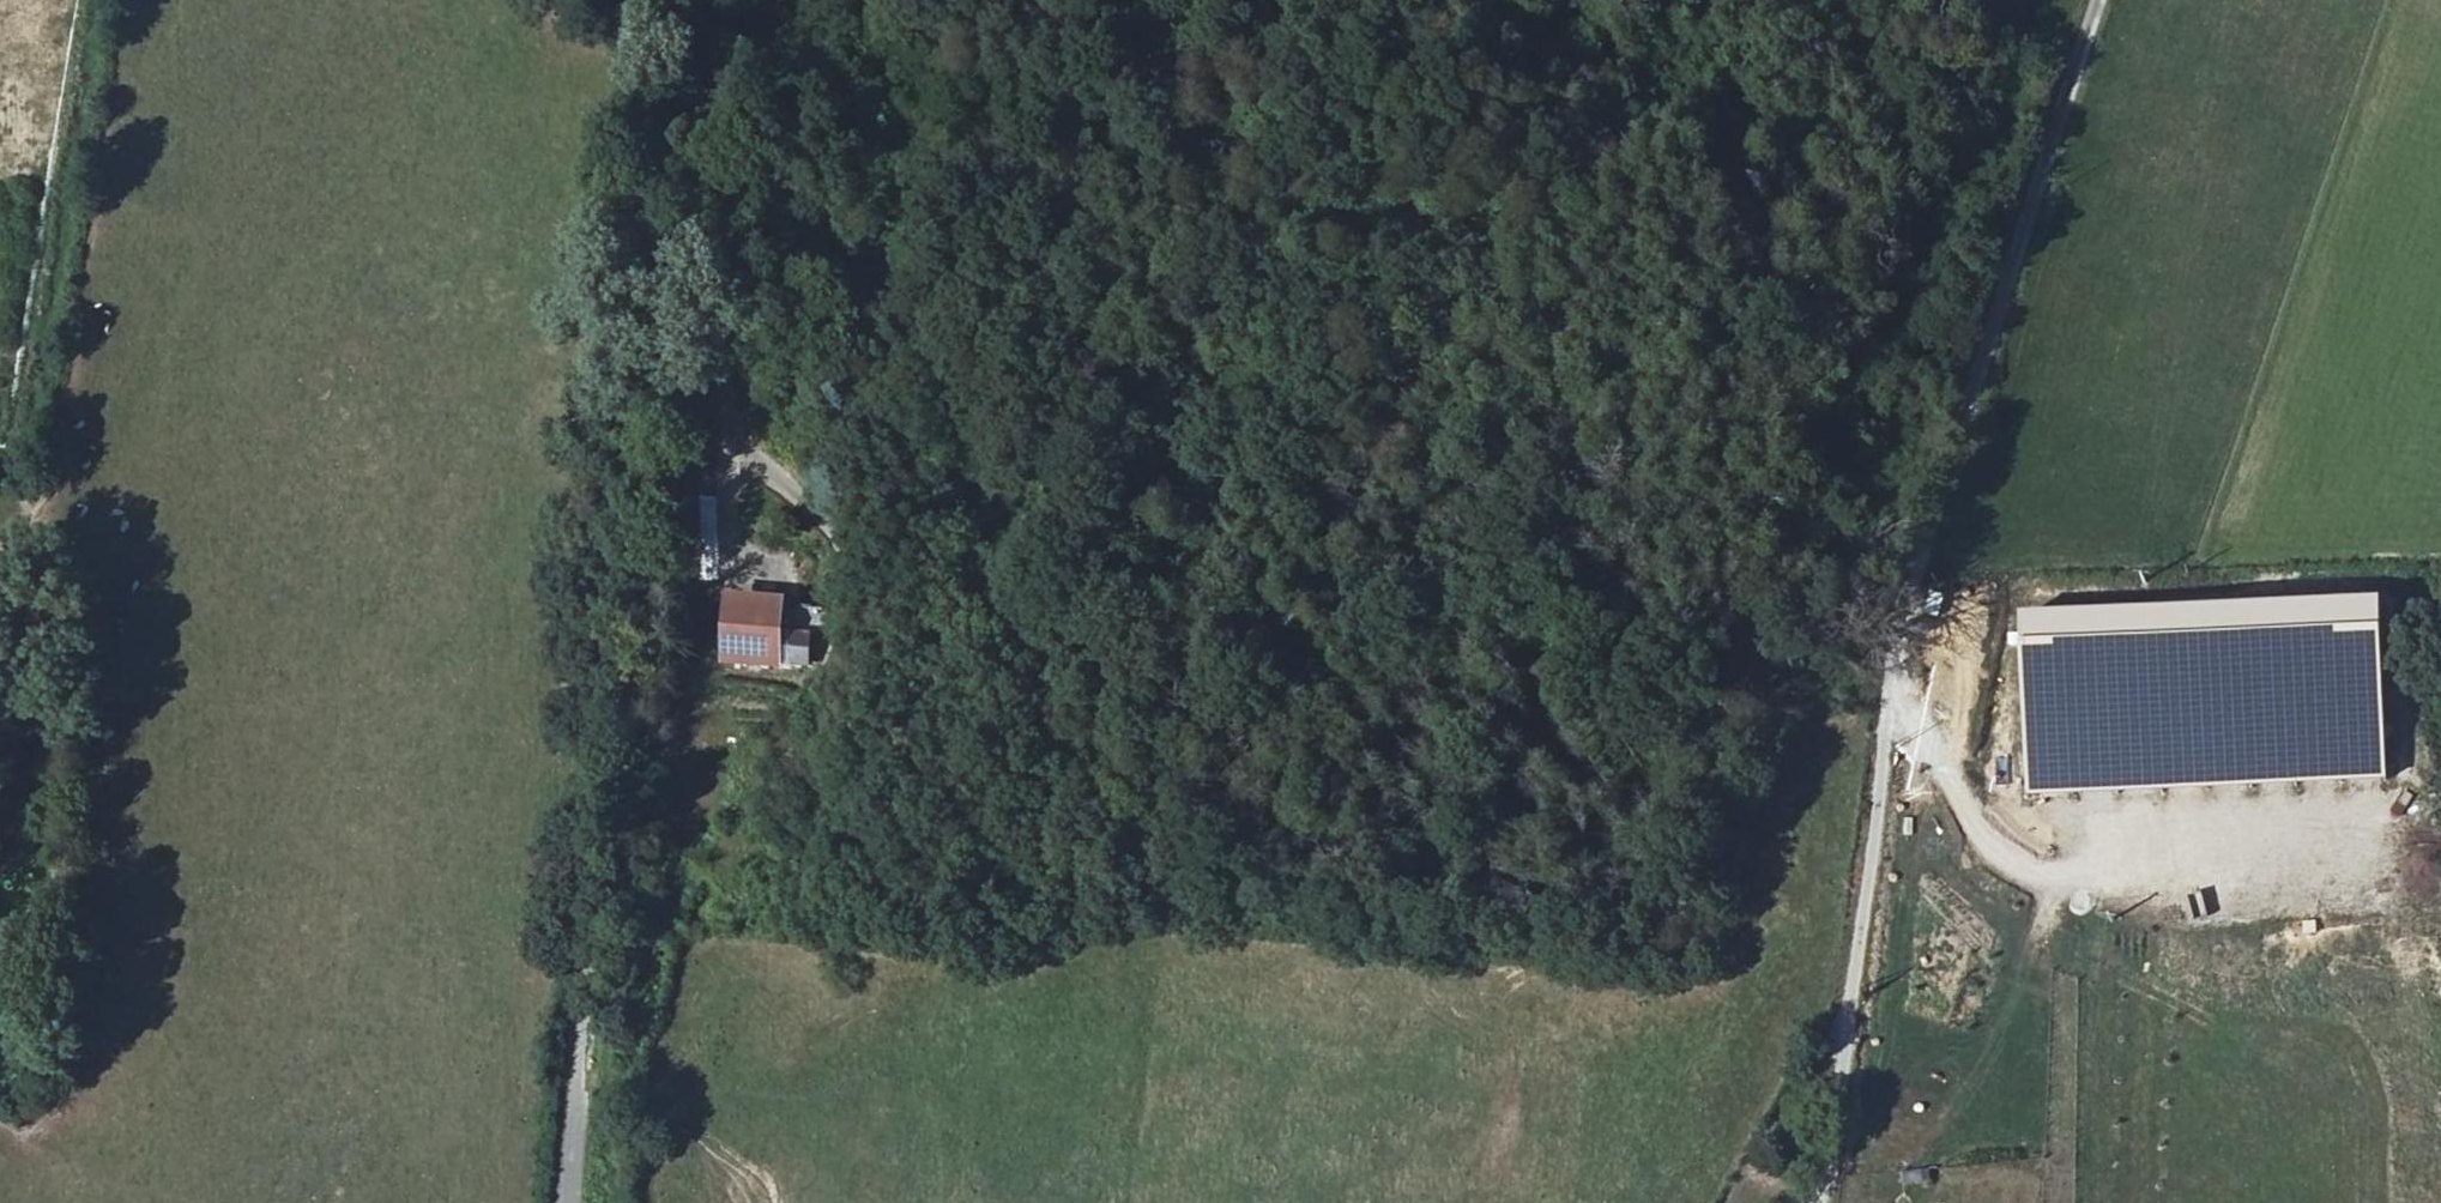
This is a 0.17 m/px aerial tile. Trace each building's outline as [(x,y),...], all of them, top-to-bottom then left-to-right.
[(717,591),(717,667),(810,668),(810,628),(782,628),(782,592),(717,591)]
